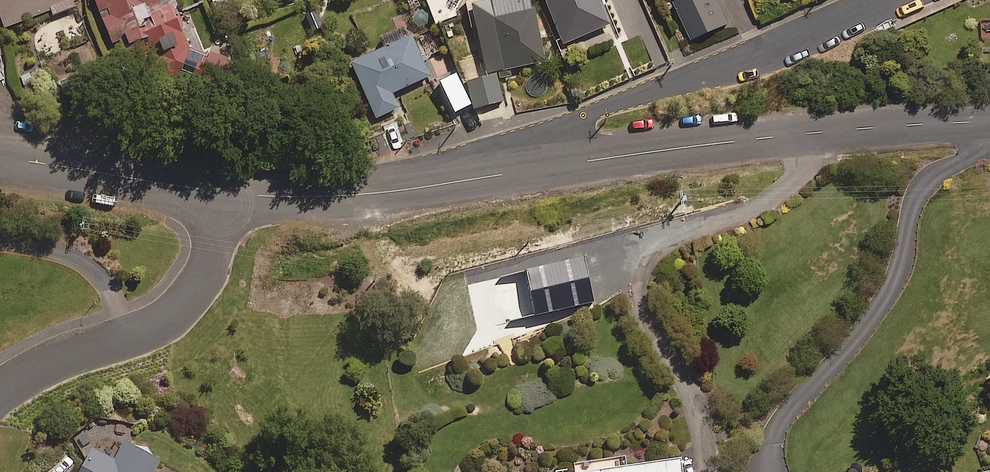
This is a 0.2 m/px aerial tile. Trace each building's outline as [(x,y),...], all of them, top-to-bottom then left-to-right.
[(82,0),(0,0),(0,21),(3,28),(49,11),(51,16),(83,3),(82,0)] [(109,45),(123,39),(138,77),(152,71),(208,96),(223,61),(190,45),(173,0),(91,0),(109,45)] [(497,72),(498,79),(511,75),(510,69),(545,60),(530,1),(520,3),(519,0),(488,0),(489,2),(470,6),(488,75),(497,72)] [(599,0),(545,0),(563,44),(610,24),(599,0)] [(692,38),(730,22),(720,0),(675,0),(692,38)] [(433,32),(420,39),(429,56),(442,49),(433,32)] [(428,76),(410,36),(350,64),(375,118),(398,108),(391,94),(428,76)] [(503,101),(495,75),(465,84),(473,110),(503,101)] [(469,105),(455,77),(440,85),(455,112),(469,105)] [(123,444),(114,461),(92,450),(80,471),(153,471),(158,462),(123,444)] [(623,459),(574,465),(575,471),(681,471),(680,461),(624,468),(623,459)]
